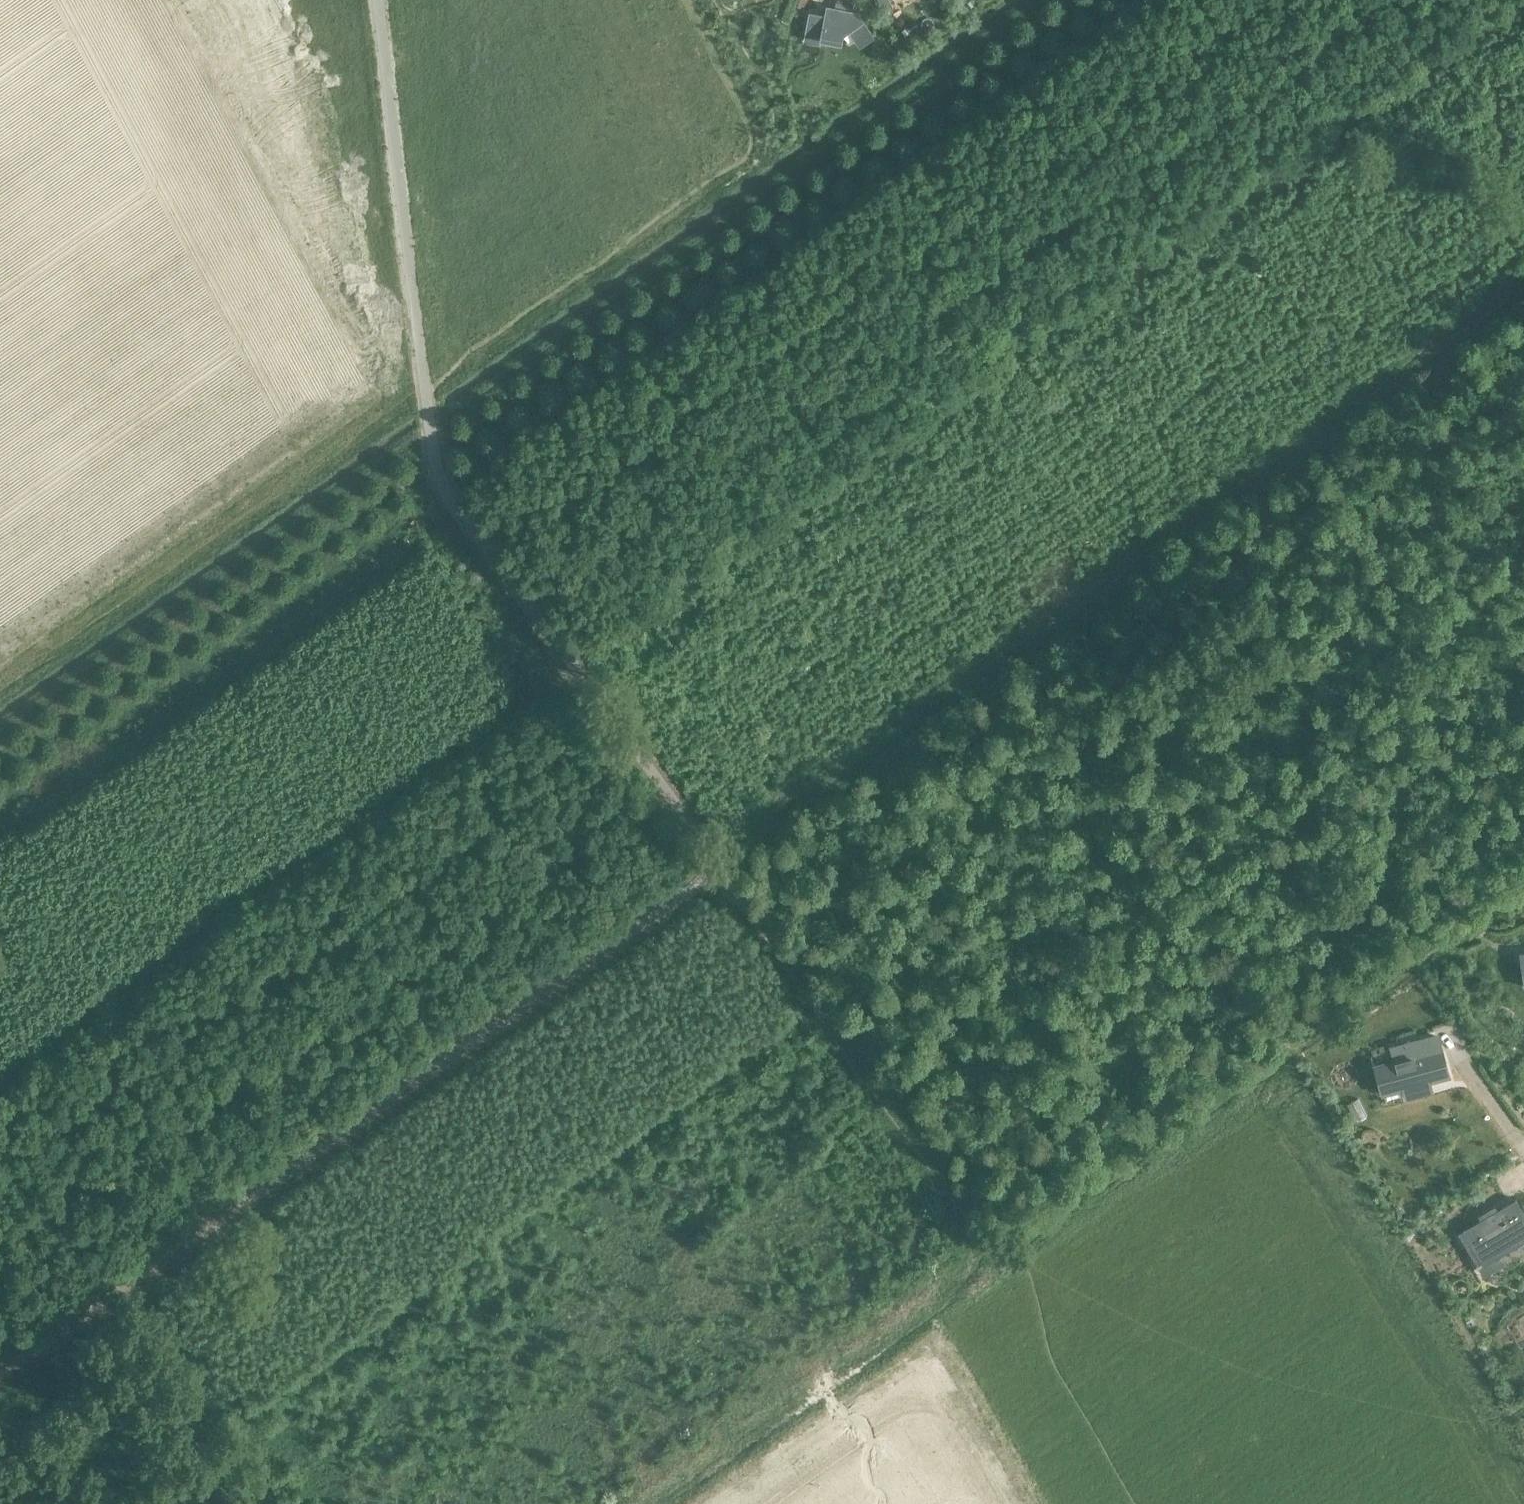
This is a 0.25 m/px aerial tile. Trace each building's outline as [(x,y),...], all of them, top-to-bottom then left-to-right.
[(886,11),(894,7),(890,0),(879,0),(886,11)] [(810,12),(806,33),(842,40),(843,35),(850,30),(858,43),(872,34),(857,12),(828,6),(826,15),(810,12)] [(1393,1048),(1396,1061),(1376,1067),(1383,1092),(1403,1086),(1406,1096),(1423,1091),(1420,1081),(1447,1074),(1437,1036),(1393,1048)] [(1462,1230),(1483,1265),(1523,1242),(1523,1212),(1516,1198),(1462,1230)]
